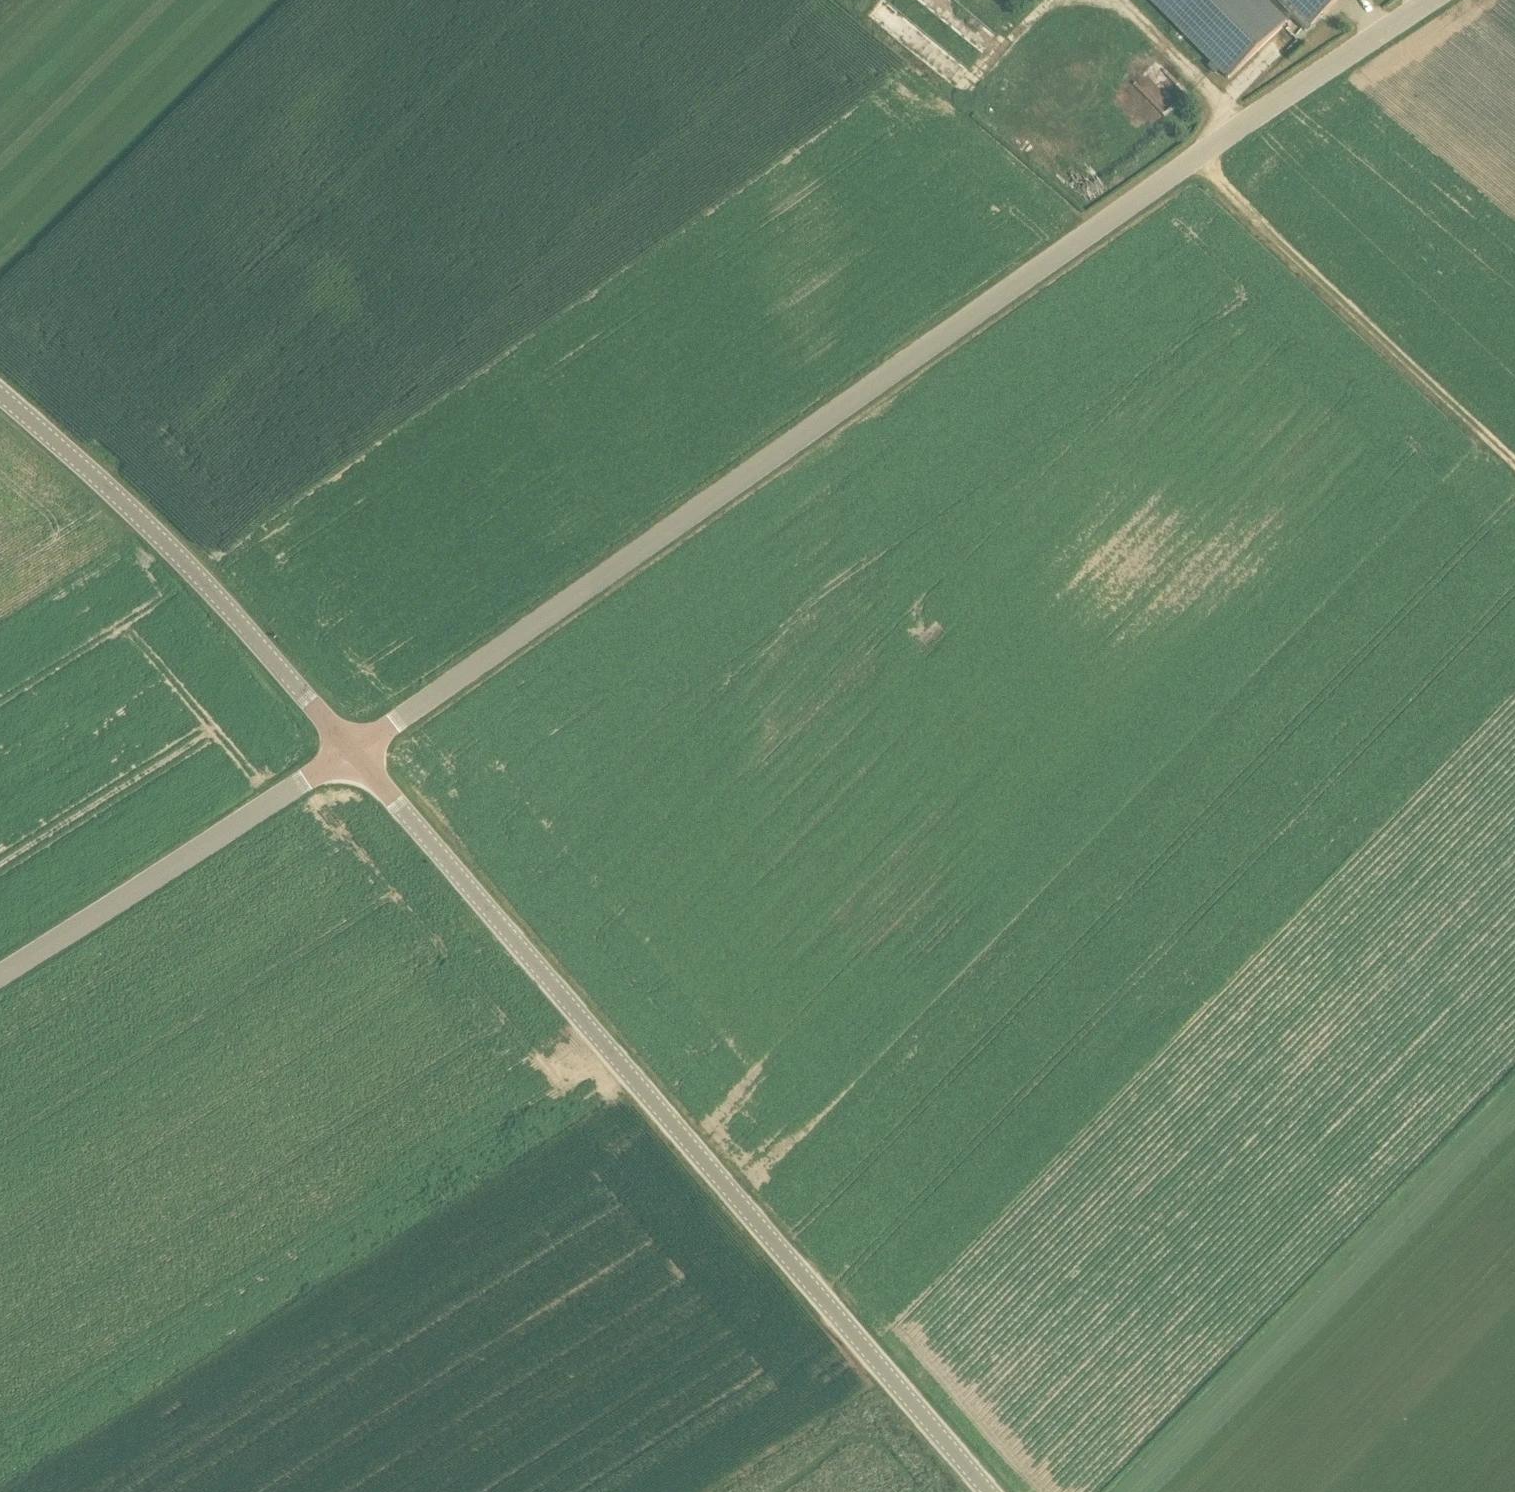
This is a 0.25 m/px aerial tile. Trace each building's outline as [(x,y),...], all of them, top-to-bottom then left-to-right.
[(1229,80),(1292,18),(1306,32),(1339,0),(1150,0),(1229,80)] [(1156,61),(1141,79),(1173,107),(1188,90),(1156,61)]
